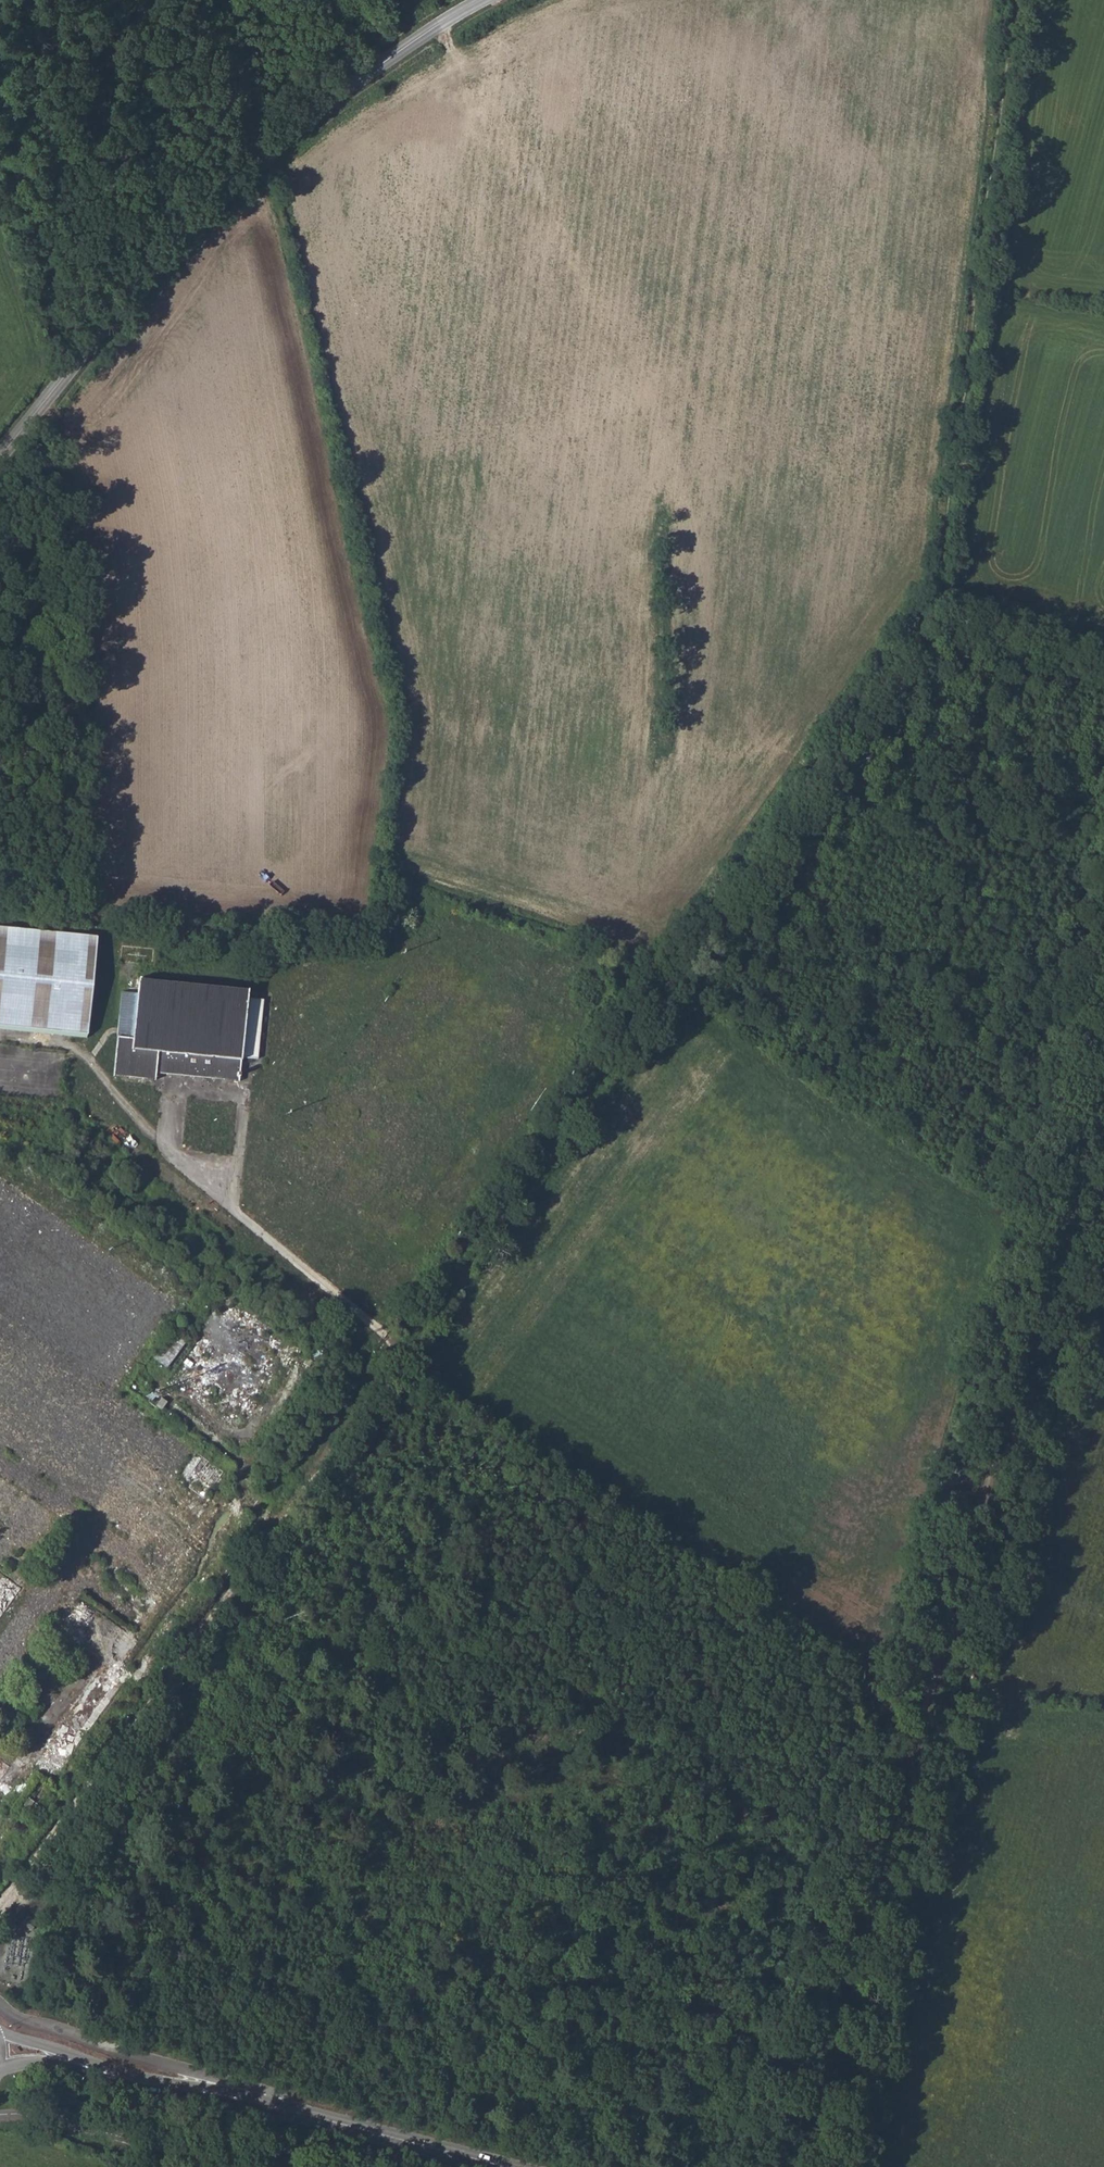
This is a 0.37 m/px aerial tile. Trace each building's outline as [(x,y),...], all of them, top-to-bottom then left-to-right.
[(84,1036),(95,937),(0,928),(0,1027),(84,1036)] [(155,1073),(193,1077),(202,1077),(238,1081),(240,1058),(257,1059),(262,1000),(246,999),(246,990),(138,979),(137,991),(121,990),(113,1075),(154,1079),(155,1073)] [(174,1083),(190,1085),(191,1078),(175,1076),(174,1083)] [(24,1200),(17,1214),(32,1221),(39,1207),(24,1200)] [(53,1308),(65,1318),(74,1306),(63,1296),(53,1308)] [(154,1358),(170,1367),(186,1338),(170,1329),(154,1358)] [(269,1413),(275,1416),(279,1409),(282,1411),(289,1397),(280,1393),(269,1413)] [(40,1753),(32,1766),(54,1780),(62,1768),(40,1753)] [(23,1805),(31,1811),(37,1804),(28,1798),(23,1805)] [(23,1923),(31,1929),(36,1921),(28,1915),(23,1923)]
